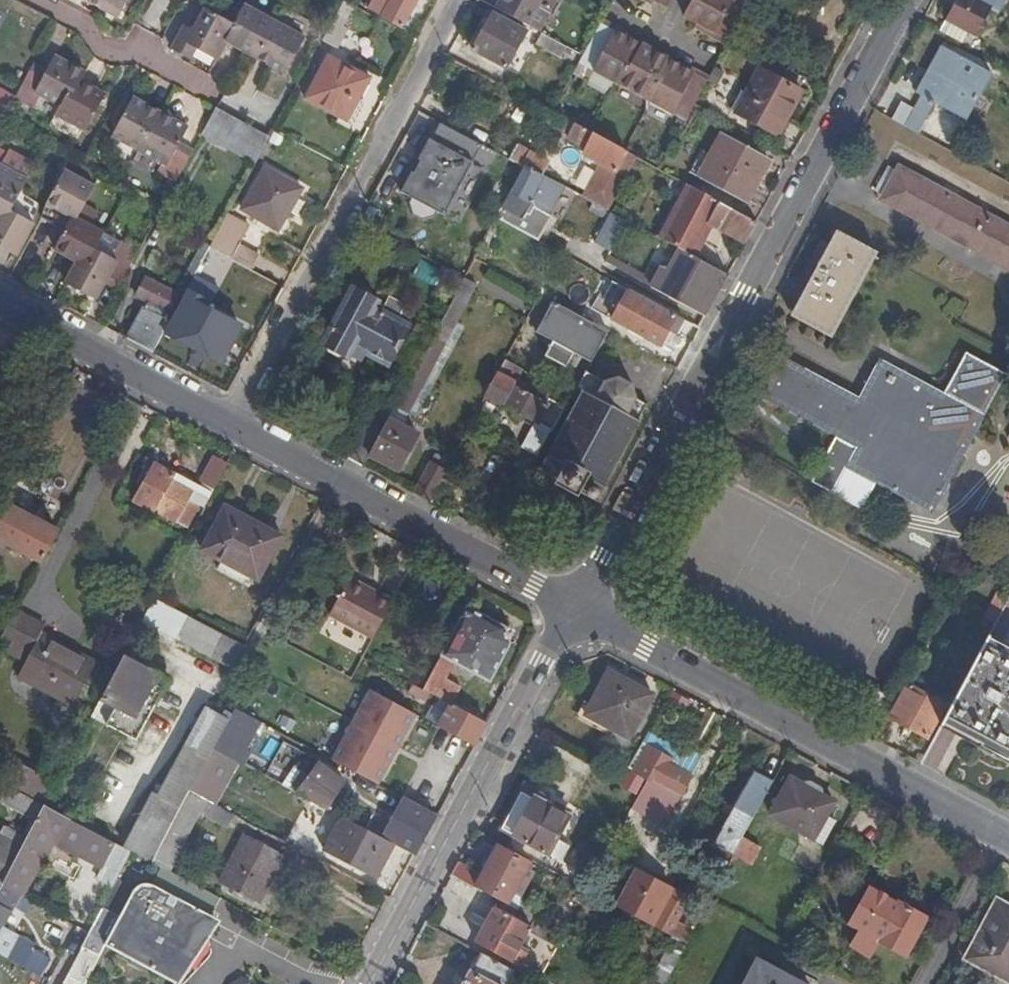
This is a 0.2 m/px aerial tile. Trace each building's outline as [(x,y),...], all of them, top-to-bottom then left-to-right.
[(118,14),(126,0),(94,0),(118,14)] [(371,7),(406,26),(421,0),(375,0),(371,7)] [(500,9),(529,25),(542,3),(543,0),(505,0),(500,9)] [(736,36),(753,3),(748,0),(695,0),(688,13),(705,23),(703,27),(731,44),(736,36)] [(950,19),(972,31),(979,34),(995,4),(1001,7),(1004,0),(960,0),(950,19)] [(255,54),(274,17),(245,2),(236,20),(226,37),(255,54)] [(226,37),(236,20),(206,3),(193,25),(184,21),(172,45),(191,57),(197,46),(217,57),(226,37)] [(542,3),(529,25),(541,31),(554,10),(542,3)] [(509,70),(532,31),(494,9),(471,48),(509,70)] [(306,35),(274,17),(255,54),(286,70),(306,35)] [(689,120),(699,102),(712,78),(604,19),(585,54),(581,61),(689,120)] [(950,19),(944,32),(966,44),(972,31),(950,19)] [(572,48),(547,34),(541,45),(567,59),(572,48)] [(902,103),(894,118),(921,133),(937,104),(970,122),(995,75),(946,49),(921,95),(924,97),(916,111),(902,103)] [(30,69),(17,92),(86,128),(107,90),(80,78),(84,69),(54,53),(45,69),(43,75),(30,69)] [(351,121),(373,79),(329,56),(307,97),(351,121)] [(43,75),(45,69),(33,62),(30,69),(43,75)] [(782,134),(805,89),(764,68),(740,111),(782,134)] [(11,105),(17,93),(0,85),(0,100),(11,105)] [(143,148),(162,109),(135,94),(114,133),(143,148)] [(203,132),(256,160),(271,133),(217,105),(203,132)] [(179,177),(191,154),(177,147),(190,124),(162,109),(143,148),(163,160),(160,167),(179,177)] [(629,152),(575,122),(569,135),(589,147),(587,153),(603,162),(584,197),(611,211),(640,157),(629,152)] [(481,146),(440,123),(403,188),(444,211),(481,146)] [(749,201),(772,158),(727,134),(715,154),(703,176),(749,201)] [(511,158),(525,165),(543,175),(551,159),(520,143),(511,158)] [(1,212),(6,205),(14,209),(32,179),(5,164),(9,153),(0,148),(0,212),(1,212)] [(692,170),(703,176),(715,154),(704,148),(692,170)] [(525,165),(504,206),(523,217),(524,218),(533,223),(541,208),(550,213),(564,186),(543,175),(525,165)] [(87,261),(96,246),(102,233),(104,230),(91,224),(98,211),(84,203),(94,185),(65,168),(49,200),(74,214),(61,240),(77,248),(74,254),(80,258),(87,261)] [(900,169),(898,172),(890,168),(878,191),(884,196),(884,198),(1008,269),(1008,229),(900,169)] [(297,197),(301,189),(266,169),(245,209),(256,216),(253,222),(266,229),(269,222),(279,227),(289,210),(297,215),(305,202),(297,197)] [(665,239),(694,186),(689,184),(660,237),(665,239)] [(747,244),(759,222),(694,186),(665,239),(683,249),(683,248),(693,253),(708,223),(714,227),(747,244)] [(14,209),(6,205),(1,212),(0,213),(0,244),(20,255),(37,221),(14,209)] [(504,206),(498,218),(517,228),(523,217),(504,206)] [(219,227),(239,238),(246,224),(227,214),(219,227)] [(698,255),(714,227),(708,223),(693,253),(698,255)] [(211,241),(209,246),(230,257),(238,242),(240,239),(239,238),(219,227),(211,241)] [(839,230),(813,278),(852,300),(878,252),(839,230)] [(119,242),(102,233),(96,246),(112,256),(119,242)] [(194,274),(209,246),(211,241),(204,237),(186,270),(194,274)] [(57,245),(74,254),(77,248),(61,240),(57,245)] [(111,275),(123,281),(140,250),(121,240),(119,242),(112,256),(96,246),(87,261),(80,258),(69,280),(98,297),(108,280),(111,275)] [(238,242),(230,257),(244,264),(252,268),(260,253),(238,242)] [(708,315),(731,273),(698,255),(693,253),(683,248),(683,249),(660,289),(708,315)] [(651,276),(611,254),(607,261),(630,273),(647,282),(651,276)] [(612,300),(621,284),(596,270),(587,287),(612,300)] [(129,337),(153,350),(165,327),(170,316),(165,312),(168,308),(172,309),(182,290),(148,272),(138,290),(153,299),(150,304),(146,302),(129,337)] [(123,281),(111,275),(108,280),(120,287),(123,281)] [(466,278),(395,410),(407,417),(478,286),(466,278)] [(852,300),(813,278),(793,313),(833,335),(852,300)] [(170,316),(165,327),(221,357),(240,322),(226,314),(201,302),(206,293),(188,284),(170,316)] [(389,359),(409,323),(396,317),(405,302),(391,294),(384,306),(376,302),(376,300),(355,288),(326,339),(348,351),(355,341),(389,359)] [(695,339),(702,327),(632,289),(616,320),(664,345),(673,327),(695,339)] [(206,293),(201,302),(226,314),(230,305),(206,293)] [(587,364),(602,335),(547,306),(532,335),(549,344),(542,357),(562,368),(569,354),(587,364)] [(962,352),(942,391),(981,412),(1002,373),(962,352)] [(829,430),(804,476),(834,493),(865,510),(878,483),(934,513),(986,415),(981,412),(942,391),(881,357),(860,396),(784,354),(762,394),(829,430)] [(598,501),(650,406),(637,399),(634,385),(620,377),(606,382),(586,371),(578,387),(587,392),(543,471),(598,501)] [(517,383),(499,374),(487,395),(534,419),(519,447),(536,456),(551,429),(553,430),(562,413),(514,388),(517,383)] [(346,453),(366,463),(372,452),(392,415),(395,410),(376,400),(346,453)] [(392,415),(372,452),(401,467),(416,441),(413,439),(418,429),(392,415)] [(212,490),(227,462),(216,456),(202,483),(212,490)] [(188,522),(199,500),(189,495),(192,485),(172,474),(174,470),(153,458),(133,495),(175,519),(177,516),(188,522)] [(415,490),(431,499),(448,466),(433,458),(415,490)] [(31,512),(7,499),(0,512),(0,534),(15,542),(31,512)] [(265,527),(268,521),(230,500),(206,544),(218,551),(253,570),(263,575),(283,537),(265,527)] [(57,526),(31,512),(15,542),(40,556),(57,526)] [(286,531),(268,521),(265,527),(283,537),(286,531)] [(253,570),(218,551),(214,560),(249,579),(253,570)] [(376,633),(395,595),(349,572),(330,610),(376,633)] [(236,665),(248,642),(158,593),(145,616),(236,665)] [(27,608),(15,602),(2,627),(13,633),(27,608)] [(452,697),(458,700),(468,681),(453,673),(460,659),(495,678),(515,641),(510,623),(472,603),(418,708),(425,712),(437,689),(452,697)] [(40,616),(27,608),(13,633),(27,641),(40,616)] [(40,616),(27,641),(33,644),(19,668),(76,699),(99,655),(45,626),(48,620),(40,616)] [(990,634),(943,721),(1008,756),(1008,643),(990,634)] [(127,651),(125,650),(102,692),(104,693),(94,711),(136,734),(169,675),(149,663),(127,651)] [(632,738),(655,695),(611,672),(596,701),(588,716),(616,730),(632,738)] [(248,678),(235,705),(247,711),(260,685),(248,678)] [(927,733),(945,701),(909,681),(891,714),(927,733)] [(874,716),(886,695),(870,686),(857,708),(874,716)] [(695,699),(676,689),(668,704),(686,714),(695,699)] [(371,691),(334,759),(378,783),(415,715),(371,691)] [(477,739),(489,716),(458,700),(452,697),(440,720),(477,739)] [(613,736),(616,730),(588,716),(596,701),(591,698),(581,719),(613,736)] [(208,701),(175,763),(198,774),(199,771),(214,744),(229,713),(208,701)] [(264,720),(291,733),(292,731),(297,720),(262,702),(256,713),(265,717),(264,720)] [(235,705),(229,713),(214,744),(229,751),(237,736),(240,738),(253,714),(247,711),(235,705)] [(941,726),(1008,761),(1008,756),(943,721),(941,726)] [(229,751),(214,744),(199,771),(214,780),(229,751)] [(629,769),(635,772),(648,748),(643,746),(629,769)] [(650,778),(680,795),(686,784),(692,774),(674,764),(676,761),(649,747),(648,748),(635,772),(649,780),(650,778)] [(42,794),(52,776),(20,759),(11,777),(42,794)] [(310,772),(298,787),(327,802),(347,776),(323,759),(310,772)] [(172,761),(125,843),(131,847),(153,858),(158,849),(192,785),(198,774),(175,763),(172,761)] [(296,761),(281,778),(298,787),(310,772),(296,761)] [(756,769),(736,806),(753,816),(773,778),(756,769)] [(628,770),(620,785),(638,794),(646,780),(628,770)] [(74,781),(61,773),(46,801),(59,808),(74,781)] [(769,813),(814,837),(825,818),(834,799),(817,791),(803,783),(789,776),(769,813)] [(3,778),(0,783),(0,796),(18,806),(25,790),(3,778)] [(649,780),(631,809),(663,826),(680,795),(650,778),(649,780)] [(528,781),(497,840),(542,864),(553,870),(568,842),(557,837),(569,815),(534,796),(539,787),(528,781)] [(804,782),(803,783),(817,791),(818,789),(804,782)] [(230,821),(236,809),(192,785),(158,849),(175,857),(201,806),(230,821)] [(25,790),(18,806),(33,814),(41,799),(25,790)] [(415,846),(434,808),(403,792),(383,830),(400,839),(415,846)] [(41,799),(33,814),(24,832),(18,843),(0,877),(0,880),(19,891),(22,892),(44,851),(41,850),(52,830),(62,810),(59,808),(46,801),(41,799)] [(753,816),(736,806),(717,841),(734,850),(740,841),(753,816)] [(68,813),(62,810),(52,830),(57,833),(54,839),(100,864),(114,838),(68,813)] [(383,830),(346,811),(329,843),(383,871),(400,839),(383,830)] [(825,818),(814,837),(825,843),(836,824),(825,818)] [(0,824),(0,834),(18,843),(24,832),(2,821),(0,824)] [(285,851),(245,830),(219,878),(260,898),(285,851)] [(18,843),(0,834),(0,877),(18,843)] [(734,850),(731,858),(749,869),(759,852),(740,841),(734,850)] [(459,859),(452,872),(458,875),(486,890),(506,901),(511,892),(520,898),(534,871),(530,869),(533,863),(528,860),(496,844),(481,871),(459,859)] [(209,910),(218,893),(161,862),(151,880),(209,910)] [(673,934),(684,940),(686,941),(698,919),(688,914),(684,922),(657,907),(669,885),(636,867),(615,903),(673,934)] [(486,890),(458,875),(451,890),(478,904),(486,890)] [(86,929),(59,982),(63,983),(96,983),(115,948),(174,978),(209,910),(151,880),(146,878),(139,879),(134,883),(118,913),(99,904),(86,929)] [(0,880),(0,948),(40,971),(50,955),(0,924),(13,901),(19,891),(0,880)] [(906,955),(928,915),(897,899),(896,899),(868,884),(847,923),(858,929),(849,944),(870,956),(879,940),(906,955)] [(22,892),(19,891),(13,901),(27,908),(32,898),(22,892)] [(998,898),(967,956),(1008,979),(1008,903),(998,898)] [(73,901),(66,915),(74,920),(82,906),(73,901)] [(528,930),(531,923),(530,923),(495,904),(475,940),(512,959),(528,930)] [(531,923),(528,930),(558,947),(566,933),(534,916),(530,923),(531,923)] [(673,934),(651,978),(662,983),(684,940),(673,934)] [(478,950),(460,983),(522,983),(526,976),(513,969),(478,950)] [(756,958),(742,983),(804,983),(756,958)] [(646,975),(641,983),(661,983),(662,983),(651,978),(646,975)]
